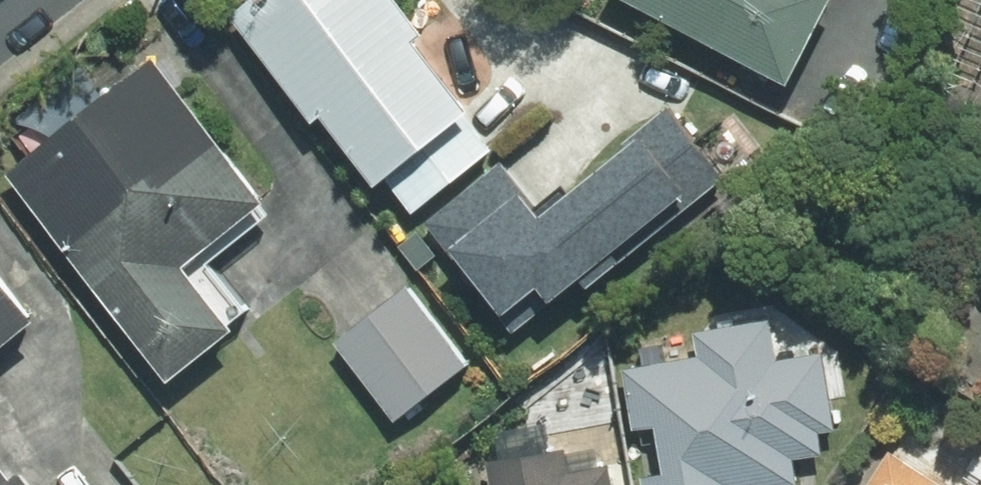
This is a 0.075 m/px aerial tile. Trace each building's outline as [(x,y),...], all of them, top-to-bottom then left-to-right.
[(230,15),(401,219),(483,150),(403,54),(423,37),(392,0),(248,0),(230,15)] [(792,80),(831,0),(630,0),(792,80)] [(0,175),(0,179),(165,389),(249,322),(204,264),(263,217),(141,63),(0,175)] [(491,171),(420,228),(496,323),(535,292),(555,318),(721,185),(667,118),(534,225),(491,171)] [(469,366),(405,287),(339,341),(403,420),(469,366)] [(32,336),(0,296),(0,361),(32,336)] [(616,367),(635,484),(794,484),(791,464),(815,460),(812,439),(828,436),(814,349),(768,357),(761,320),(691,331),(695,354),(616,367)] [(0,444),(0,484),(33,484),(0,444)] [(611,446),(487,459),(490,484),(615,484),(611,446)] [(890,451),(868,484),(943,484),(890,451)]
